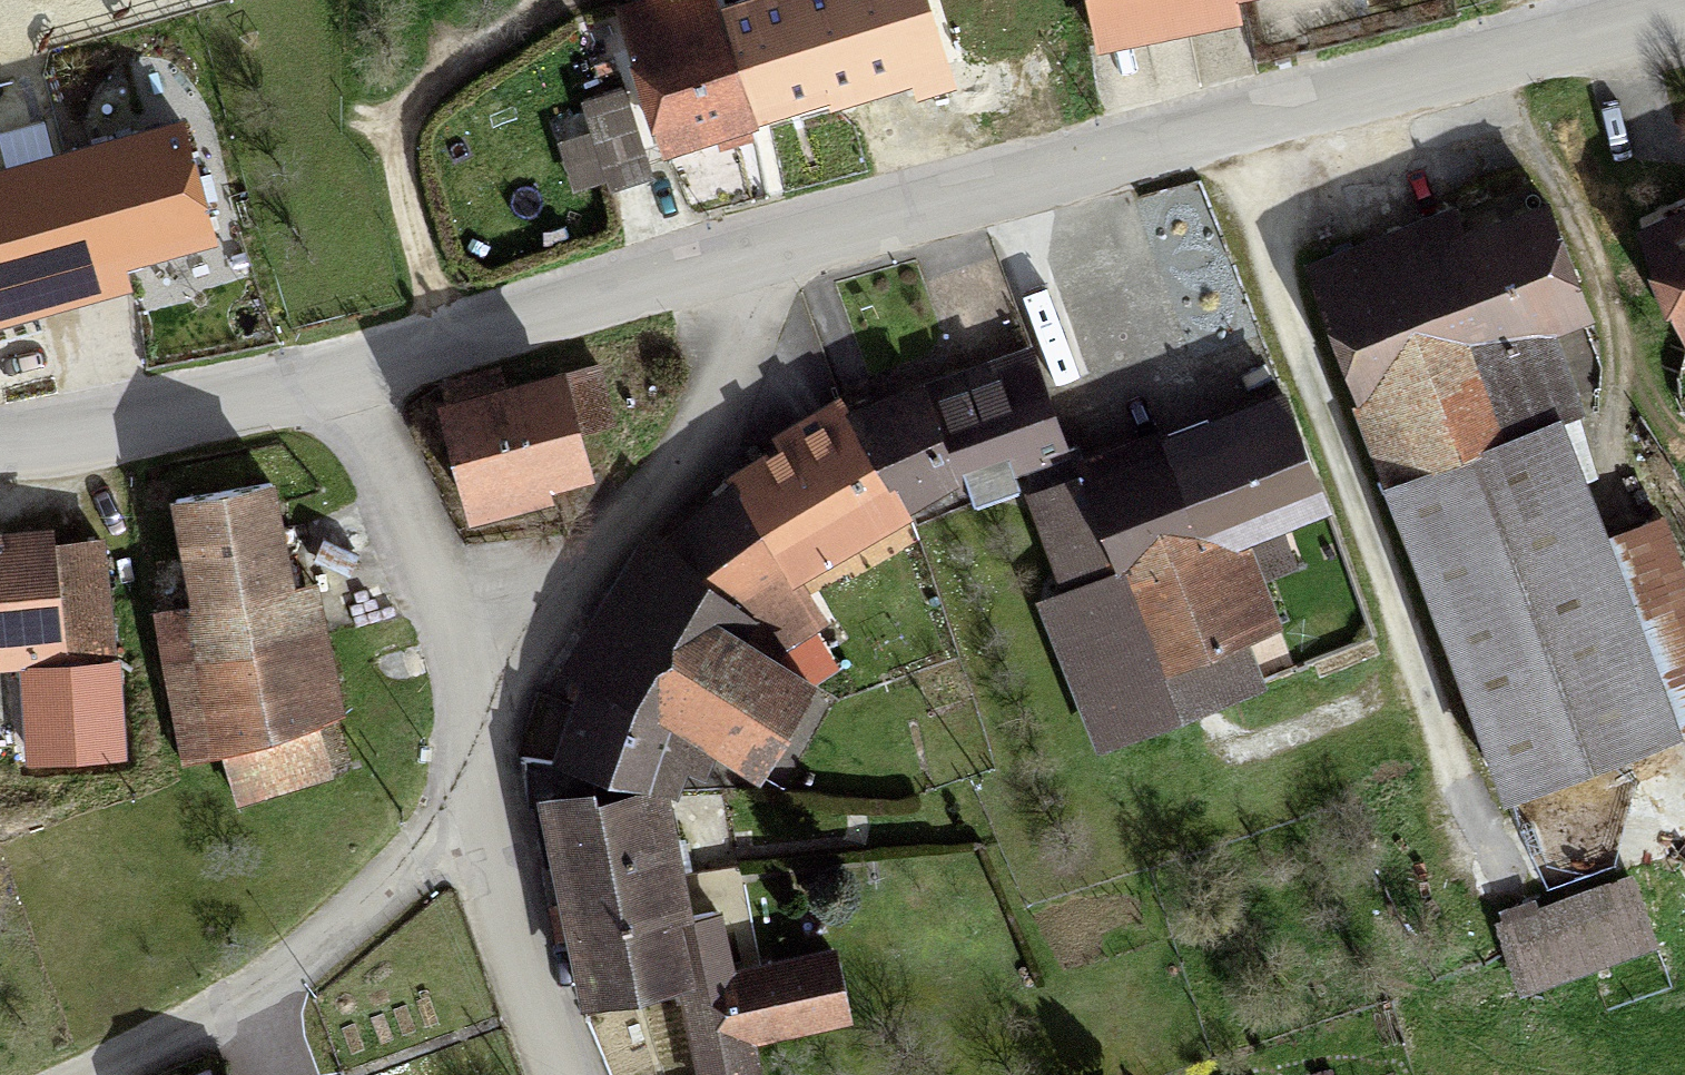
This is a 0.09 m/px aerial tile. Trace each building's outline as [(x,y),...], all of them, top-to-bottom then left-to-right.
[(629,6),(665,145),(761,120),(733,10),(730,0),(654,0),(629,6)] [(733,10),(761,120),(949,72),(931,0),(771,0),(733,10)] [(1107,40),(1247,16),(1245,0),(1100,0),(1107,40)] [(216,243),(182,126),(0,177),(0,304),(216,243)] [(1397,466),(1559,404),(1528,322),(1596,296),(1562,207),(1468,243),(1457,214),(1320,266),(1397,466)] [(1659,225),(1684,287),(1684,215),(1659,225)] [(934,383),(965,482),(1065,451),(1035,352),(934,383)] [(588,359),(449,395),(478,506),(601,474),(592,439),(608,435),(588,359)] [(934,383),(852,412),(914,506),(965,482),(934,383)] [(1292,390),(1094,456),(1098,469),(1130,562),(1162,657),(1249,627),(1277,618),(1245,523),(1327,495),(1292,390)] [(1559,404),(1397,466),(1518,781),(1680,719),(1559,404)] [(737,477),(803,578),(914,506),(852,412),(848,405),(737,477)] [(1130,562),(1098,469),(1036,489),(1068,583),(1130,562)] [(737,477),(662,539),(746,587),(730,611),(760,630),(803,578),(737,477)] [(326,706),(276,479),(182,499),(204,599),(157,610),(185,737),(230,726),(326,706)] [(662,539),(647,530),(571,662),(588,670),(670,705),(756,761),(817,667),(760,630),(730,611),(746,587),(662,539)] [(113,642),(103,539),(0,549),(0,652),(113,642)] [(1162,657),(1130,562),(1068,583),(1045,591),(1077,685),(1162,657)] [(1268,685),(1249,627),(1162,657),(1181,714),(1268,685)] [(1181,714),(1162,657),(1077,685),(1097,742),(1181,714)] [(117,665),(25,670),(30,763),(123,758),(117,665)] [(670,705),(588,670),(564,740),(661,770),(670,705)] [(326,706),(230,726),(245,792),(340,771),(326,706)] [(661,770),(547,793),(587,992),(673,975),(701,969),(661,770)] [(1628,878),(1504,923),(1529,990),(1653,944),(1628,878)] [(842,951),(724,969),(735,1035),(852,1017),(842,951)] [(673,975),(694,1074),(723,1074),(701,969),(673,975)]
